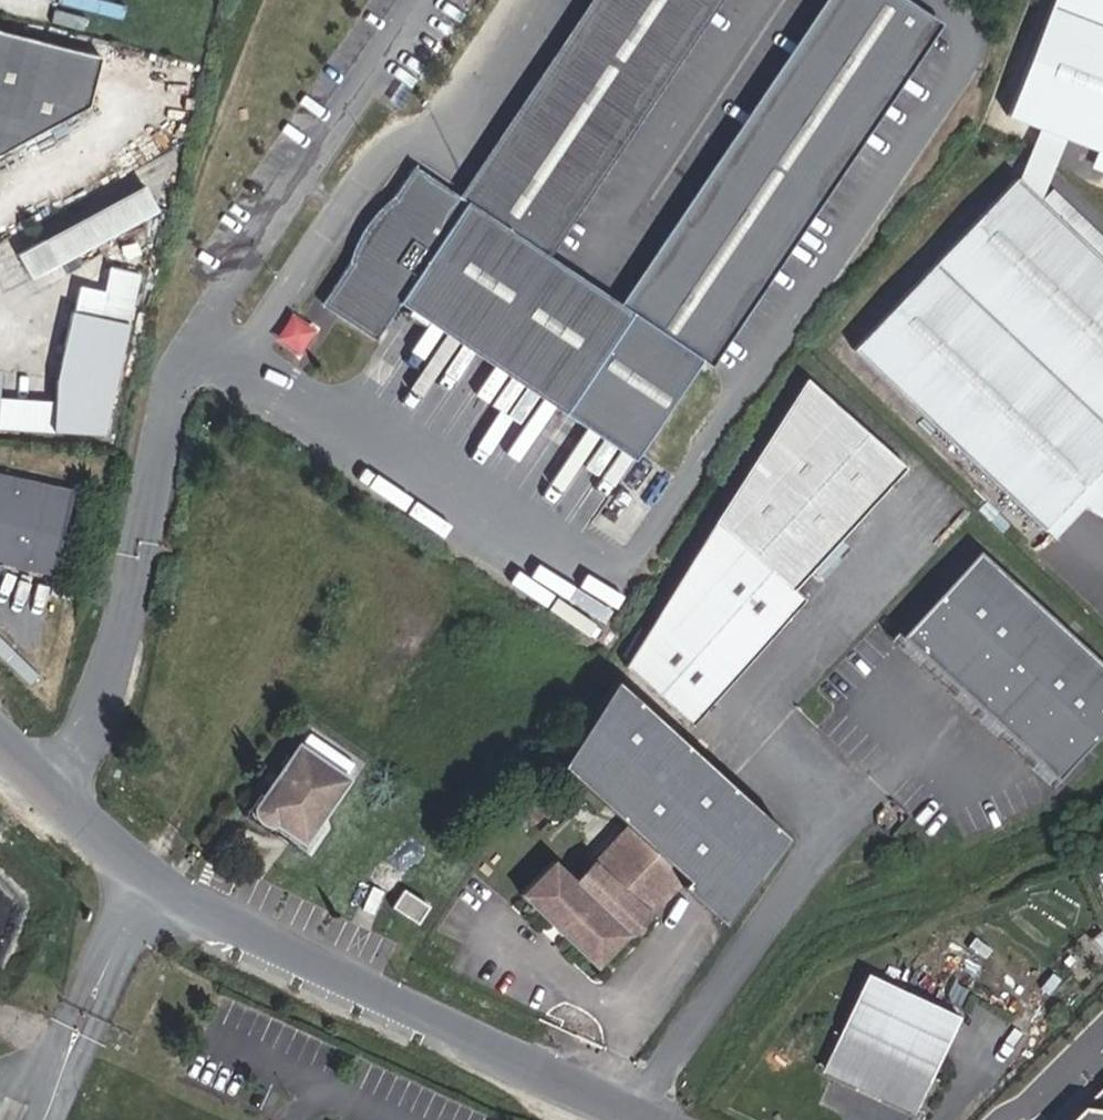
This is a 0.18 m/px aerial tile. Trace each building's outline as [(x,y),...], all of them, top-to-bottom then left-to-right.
[(538,250),(707,0),(602,0),(467,202),(414,166),(374,225),(381,229),(375,238),(368,234),(321,305),(375,341),(406,294),(418,302),(434,313),(428,322),(632,460),(928,22),(896,0),(835,0),(627,309),(538,250)] [(1013,120),(1100,154),(1093,169),(1102,173),(1102,0),(1059,0),(1013,120)] [(101,57),(0,32),(0,154),(89,107),(101,57)] [(636,128),(657,141),(712,55),(691,42),(636,128)] [(1016,178),(853,350),(1042,530),(1070,501),(1082,507),(1098,516),(1102,510),(1102,261),(1040,201),(1016,178)] [(31,280),(157,210),(143,185),(18,255),(31,280)] [(1050,190),(1040,201),(1102,261),(1102,240),(1050,190)] [(138,274),(109,267),(98,317),(70,312),(54,381),(54,402),(0,399),(0,429),(101,435),(138,274)] [(428,322),(434,313),(418,302),(410,314),(426,325),(428,322)] [(302,352),(316,326),(292,312),(277,338),(302,352)] [(793,589),(905,467),(805,378),(624,666),(691,725),(804,598),(793,589)] [(74,490),(0,474),(0,569),(2,565),(54,577),(74,490)] [(1052,539),(1082,507),(1070,501),(1042,530),(1052,539)] [(977,550),(899,636),(1057,780),(1102,730),(1102,664),(977,550)] [(899,636),(895,632),(889,639),(1055,791),(1062,784),(1057,780),(899,636)] [(719,924),(792,841),(614,679),(561,761),(630,827),(627,831),(626,829),(574,883),(552,861),(520,894),(596,967),(677,883),(719,924)] [(301,845),(357,764),(309,730),(252,813),(254,818),(257,823),(261,825),(268,827),(274,827),(301,845)] [(917,1109),(960,1017),(866,973),(823,1066),(917,1109)] [(917,1109),(823,1066),(821,1072),(914,1115),(917,1109)] [(1071,1119),(1102,1119),(1102,1088),(1071,1119)]
